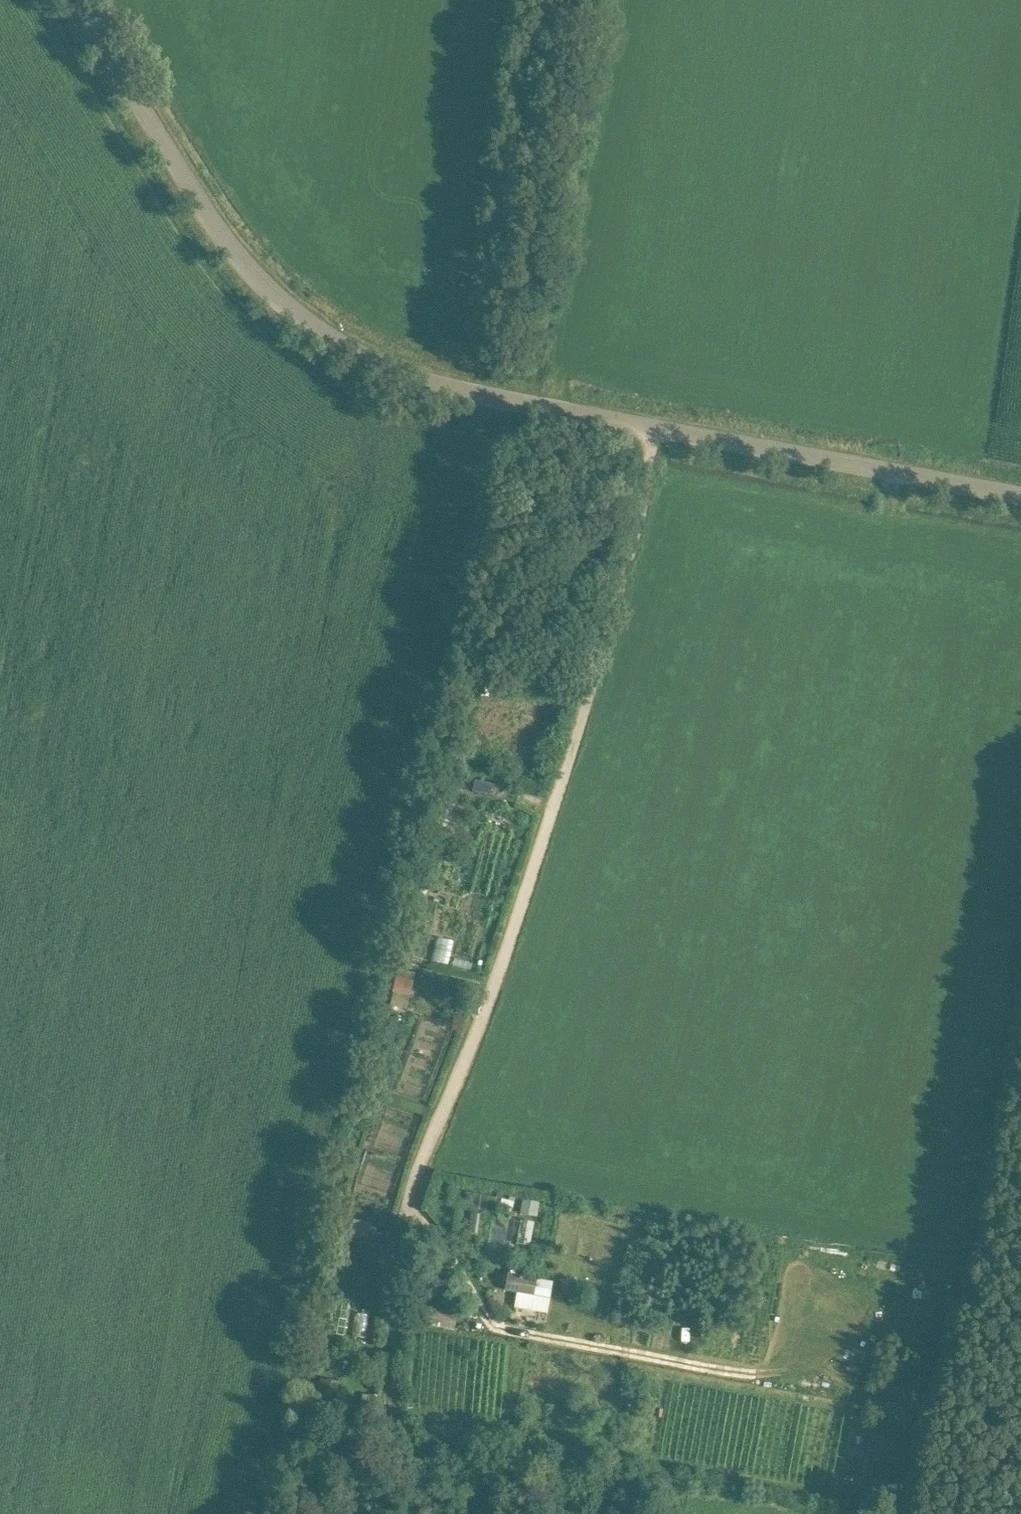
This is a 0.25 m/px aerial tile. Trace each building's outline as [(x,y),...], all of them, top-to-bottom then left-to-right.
[(501,785),(476,780),(474,792),(498,797),(501,785)] [(431,836),(444,840),(447,826),(435,822),(431,836)] [(450,876),(459,879),(464,862),(456,859),(450,876)] [(417,895),(428,899),(433,879),(423,876),(421,885),(419,885),(417,895)] [(394,991),(411,994),(415,973),(398,971),(394,991)] [(538,1213),(540,1202),(524,1199),(523,1210),(538,1213)] [(383,1257),(385,1247),(368,1243),(366,1253),(383,1257)] [(507,1291),(535,1296),(537,1282),(510,1277),(507,1291)] [(305,1394),(304,1403),(312,1404),(313,1395),(305,1394)] [(363,1411),(373,1412),(375,1395),(364,1394),(363,1411)] [(846,1476),(845,1484),(861,1486),(862,1478),(846,1476)]
